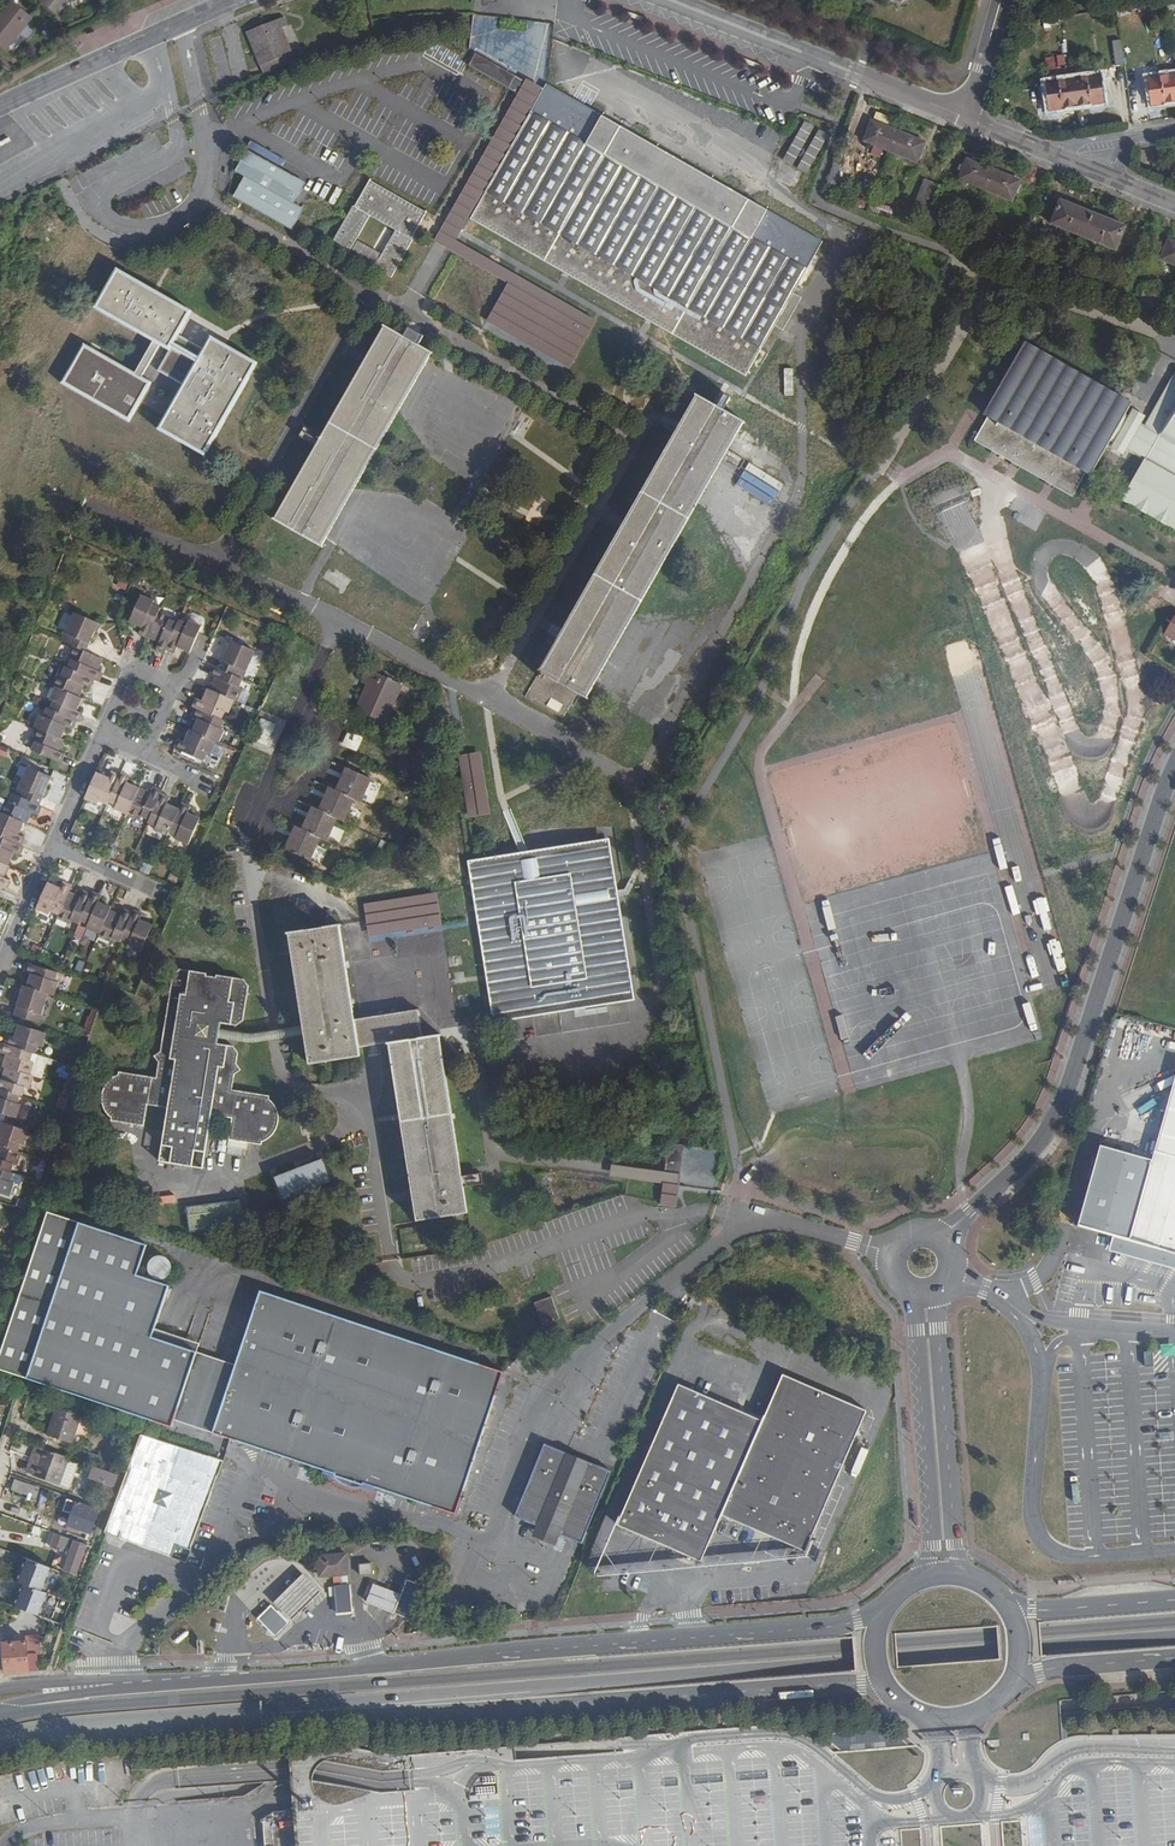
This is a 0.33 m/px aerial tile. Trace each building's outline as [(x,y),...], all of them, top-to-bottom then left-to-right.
[(57,13),(67,0),(41,0),(57,13)] [(12,2),(0,17),(0,43),(6,48),(31,17),(12,2)] [(247,34),(264,74),(296,60),(283,29),(288,26),(285,18),(247,34)] [(1060,55),(1044,57),(1045,70),(1062,68),(1060,55)] [(1174,102),(1174,72),(1147,76),(1151,105),(1174,102)] [(1102,80),(1074,84),(1078,113),(1106,109),(1102,80)] [(1078,113),(1074,84),(1046,88),(1050,117),(1078,113)] [(817,246),(541,88),(511,141),(502,135),(488,160),(497,166),(467,218),(559,271),(565,274),(640,317),(646,321),(742,375),(771,325),(779,330),(797,300),(789,295),(817,246)] [(784,161),(798,167),(814,126),(800,120),(784,161)] [(863,141),(889,151),(897,131),(871,120),(863,141)] [(808,173),(827,133),(816,128),(797,168),(808,173)] [(897,131),(889,151),(916,162),(925,142),(897,131)] [(242,174),(230,196),(292,228),(303,207),(294,202),(305,181),(278,167),(283,158),(249,140),(234,170),(242,174)] [(958,179),(986,190),(994,170),(966,159),(958,179)] [(994,170),(986,190),(1011,201),(1020,181),(994,170)] [(410,240),(426,213),(369,180),(356,207),(352,204),(331,244),(348,255),(370,216),(395,230),(374,269),(391,279),(413,241),(410,240)] [(916,203),(924,206),(932,184),(925,180),(916,203)] [(932,184),(924,206),(932,210),(941,187),(932,184)] [(1050,223),(1084,237),(1093,213),(1060,200),(1050,223)] [(1093,213),(1084,237),(1115,250),(1125,227),(1093,213)] [(1174,265),(1174,242),(1168,239),(1160,259),(1174,265)] [(378,254),(358,242),(352,251),(373,263),(378,254)] [(191,312),(116,269),(93,308),(152,342),(134,373),(84,345),(62,383),(130,422),(153,382),(143,376),(160,346),(169,351),(157,371),(183,386),(157,430),(204,456),(257,364),(211,338),(199,358),(173,343),(191,312)] [(413,320),(403,337),(411,341),(421,324),(413,320)] [(411,341),(403,337),(383,325),(274,519),(320,545),(430,352),(411,341)] [(1025,340),(984,410),(989,413),(983,423),(974,438),(1070,495),(1085,471),(1091,474),(1110,441),(1115,443),(1117,440),(1123,443),(1131,448),(1129,452),(1144,461),(1120,502),(1174,534),(1174,372),(1144,426),(1141,424),(1143,420),(1131,413),(1129,416),(1126,415),(1133,404),(1025,340)] [(792,368),(782,368),(783,395),(793,395),(792,368)] [(717,408),(710,403),(695,395),(526,696),(563,717),(576,693),(586,698),(743,422),(717,408)] [(749,462),(735,483),(769,506),(783,484),(749,462)] [(160,612),(161,609),(152,606),(154,602),(141,596),(130,622),(142,628),(139,635),(148,639),(160,612)] [(166,650),(178,624),(171,620),(172,617),(160,612),(148,639),(159,644),(157,649),(165,653),(166,650)] [(75,614),(62,641),(73,646),(86,652),(98,624),(75,614)] [(1163,634),(1174,641),(1174,616),(1163,634)] [(190,653),(193,647),(201,627),(189,621),(188,624),(180,621),(178,624),(166,650),(175,654),(178,648),(190,653)] [(219,670),(242,680),(255,653),(232,642),(219,670)] [(95,669),(100,658),(86,652),(73,646),(68,659),(71,660),(68,668),(94,680),(97,681),(100,672),(95,669)] [(68,668),(65,666),(61,675),(58,674),(53,686),(56,687),(79,698),(85,686),(90,688),(94,680),(68,668)] [(234,701),(237,702),(242,690),(239,688),(242,680),(219,670),(214,667),(210,676),(215,679),(210,690),(234,701)] [(369,680),(365,688),(356,710),(383,722),(391,705),(386,703),(395,682),(366,670),(363,677),(369,680)] [(359,686),(365,688),(369,680),(363,677),(359,686)] [(386,703),(391,705),(400,685),(395,682),(386,703)] [(79,698),(56,687),(50,699),(54,700),(50,709),(76,721),(79,722),(83,714),(77,711),(82,699),(79,698)] [(196,699),(192,707),(195,708),(221,720),(226,712),(228,713),(234,701),(210,690),(208,689),(203,701),(196,699)] [(50,709),(47,708),(44,716),(40,715),(34,727),(38,729),(61,739),(67,727),(72,729),(76,721),(50,709)] [(216,742),(218,743),(224,731),(220,729),(223,721),(221,720),(195,708),(192,717),(197,720),(192,732),(216,742)] [(265,745),(274,723),(260,717),(251,739),(265,745)] [(61,739),(38,729),(32,740),(36,742),(32,751),(61,763),(64,755),(59,752),(64,740),(61,739)] [(340,745),(356,752),(363,737),(346,730),(340,745)] [(192,732),(190,731),(184,743),(179,739),(175,749),(203,761),(207,753),(210,754),(216,742),(192,732)] [(480,751),(457,754),(466,817),(489,814),(480,751)] [(28,767),(51,778),(55,769),(31,758),(28,767)] [(28,767),(15,795),(39,805),(51,778),(28,767)] [(345,769),(335,790),(326,811),(319,809),(313,806),(303,830),(294,826),(285,849),(310,860),(320,838),(327,841),(336,818),(344,821),(353,799),(360,802),(369,780),(345,769)] [(103,780),(95,777),(85,799),(97,804),(99,801),(108,805),(109,802),(121,776),(112,772),(109,778),(104,776),(103,780)] [(116,809),(128,815),(138,792),(140,788),(128,783),(130,777),(122,773),(121,776),(109,802),(117,806),(116,809)] [(326,811),(335,790),(329,787),(319,809),(326,811)] [(144,795),(138,792),(128,815),(140,821),(141,817),(150,821),(162,794),(163,791),(154,788),(151,794),(146,791),(144,795)] [(15,795),(13,794),(9,802),(5,800),(0,812),(24,823),(26,824),(31,812),(38,815),(42,807),(39,805),(15,795)] [(157,831),(168,835),(169,832),(179,809),(168,804),(170,798),(162,794),(150,821),(148,823),(157,827),(157,831)] [(191,807),(182,803),(179,809),(169,832),(177,836),(176,840),(189,845),(200,819),(188,813),(191,807)] [(0,812),(0,837),(21,846),(25,838),(19,835),(24,823),(0,812)] [(21,846),(0,837),(0,861),(9,865),(14,854),(20,856),(24,847),(21,846)] [(417,1021),(418,1029),(631,1000),(630,995),(493,1013),(469,865),(607,843),(606,839),(463,861),(488,1010),(417,1021)] [(493,1013),(630,995),(607,843),(469,865),(493,1013)] [(0,861),(0,886),(3,887),(6,888),(9,880),(4,877),(9,865),(0,861)] [(148,874),(152,865),(142,861),(138,870),(148,874)] [(70,893),(72,886),(63,882),(60,888),(48,883),(37,909),(49,914),(51,911),(59,916),(70,893)] [(71,921),(79,924),(80,922),(92,895),(83,892),(80,897),(70,893),(59,916),(58,919),(69,924),(71,921)] [(111,910),(112,907),(98,901),(101,895),(93,892),(92,895),(80,922),(88,926),(87,929),(100,934),(111,910)] [(436,892),(362,902),(366,936),(440,926),(436,892)] [(112,939),(121,943),(122,940),(134,913),(124,909),(122,915),(111,910),(100,934),(99,936),(110,942),(112,939)] [(143,914),(135,911),(134,913),(122,940),(129,943),(128,947),(141,952),(153,926),(141,921),(143,914)] [(302,1026),(303,1033),(308,1063),(359,1055),(358,1043),(387,1039),(416,1218),(467,1210),(439,1032),(419,1034),(418,1029),(417,1021),(415,1007),(354,1017),(339,924),(287,932),(302,1026)] [(48,993),(55,995),(58,982),(55,981),(58,972),(28,963),(25,972),(31,974),(27,987),(48,993)] [(222,1042),(223,1037),(223,1031),(225,1022),(242,1024),(248,984),(243,978),(178,969),(172,973),(161,1051),(153,1057),(159,1062),(157,1078),(123,1073),(113,1079),(107,1085),(104,1095),(104,1104),(109,1111),(114,1118),(114,1122),(146,1126),(149,1106),(170,1108),(162,1164),(205,1171),(213,1115),(233,1118),(231,1140),(265,1144),(265,1143),(276,1138),(281,1127),(282,1113),(277,1106),(271,1101),(271,1097),(233,1090),(235,1075),(244,1070),(236,1063),(240,1045),(222,1042)] [(48,993),(27,987),(24,986),(15,1015),(39,1022),(48,993)] [(33,1053),(36,1053),(39,1045),(42,1046),(46,1033),(19,1024),(15,1036),(8,1035),(6,1044),(33,1053)] [(276,1038),(303,1033),(302,1026),(275,1032),(260,1035),(223,1031),(223,1037),(259,1041),(276,1038)] [(30,1075),(34,1062),(30,1062),(33,1053),(6,1044),(2,1043),(0,1051),(0,1052),(6,1055),(3,1066),(6,1067),(30,1075)] [(23,1095),(26,1087),(29,1088),(33,1076),(30,1075),(6,1067),(2,1080),(0,1079),(0,1088),(20,1094),(23,1095)] [(1152,1160),(1129,1239),(1174,1252),(1174,1076),(1152,1160)] [(20,1094),(0,1088),(0,1112),(17,1118),(22,1105),(18,1103),(20,1094)] [(29,1131),(2,1122),(0,1129),(0,1145),(18,1151),(21,1143),(24,1144),(29,1131)] [(667,1143),(664,1171),(609,1164),(607,1176),(661,1182),(658,1205),(676,1207),(682,1149),(705,1152),(702,1176),(714,1178),(718,1149),(667,1143)] [(21,1153),(18,1151),(0,1145),(0,1169),(11,1172),(14,1164),(17,1165),(21,1153)] [(1129,1239),(1152,1160),(1100,1145),(1078,1226),(1113,1236),(1129,1239)] [(273,1179),(282,1200),(329,1179),(320,1159),(273,1179)] [(14,1173),(11,1172),(0,1169),(0,1192),(9,1196),(14,1183),(11,1181),(14,1173)] [(173,1194),(157,1197),(158,1205),(174,1202),(173,1194)] [(232,1201),(182,1208),(185,1232),(235,1225),(232,1201)] [(48,1209),(0,1353),(0,1368),(173,1426),(175,1419),(214,1432),(247,1441),(326,1467),(324,1473),(335,1476),(335,1473),(364,1483),(363,1487),(375,1491),(376,1487),(457,1514),(504,1370),(293,1301),(261,1289),(237,1363),(198,1350),(152,1335),(170,1283),(138,1272),(148,1243),(48,1209)] [(1113,1236),(1109,1250),(1174,1268),(1174,1252),(1113,1236)] [(150,1254),(144,1272),(163,1279),(170,1261),(150,1254)] [(565,1292),(552,1297),(559,1317),(573,1313),(565,1292)] [(535,1329),(559,1321),(550,1296),(526,1305),(535,1329)] [(478,1308),(493,1312),(496,1301),(480,1297),(478,1308)] [(761,1419),(721,1516),(804,1551),(864,1407),(781,1373),(761,1419)] [(693,1559),(702,1562),(715,1531),(720,1519),(721,1516),(761,1419),(678,1385),(618,1528),(672,1550),(693,1559)] [(72,1444),(82,1415),(57,1407),(48,1436),(72,1444)] [(177,1546),(183,1548),(189,1550),(221,1463),(214,1461),(140,1434),(105,1533),(173,1557),(177,1546)] [(614,1469),(545,1442),(515,1516),(538,1525),(534,1534),(557,1543),(561,1534),(583,1544),(614,1469)] [(31,1469),(58,1479),(66,1453),(41,1443),(31,1469)] [(68,1483),(77,1457),(66,1453),(58,1479),(68,1483)] [(91,1474),(114,1483),(118,1472),(95,1463),(91,1474)] [(10,1492),(28,1498),(32,1489),(14,1483),(10,1492)] [(90,1532),(99,1510),(77,1502),(69,1524),(90,1532)] [(62,1550),(67,1536),(53,1531),(48,1545),(62,1550)] [(76,1572),(87,1543),(75,1539),(65,1568),(76,1572)] [(691,1564),(693,1559),(672,1550),(670,1555),(691,1564)] [(347,1553),(311,1557),(313,1569),(322,1568),(323,1575),(349,1572),(347,1553)] [(17,1581),(27,1558),(24,1556),(15,1580),(17,1581)] [(43,1591),(52,1568),(27,1558),(17,1581),(20,1582),(23,1583),(43,1591)] [(361,1573),(374,1572),(373,1561),(359,1563),(361,1573)] [(272,1605),(288,1622),(309,1601),(321,1590),(303,1573),(272,1605)] [(11,1604),(15,1606),(23,1583),(20,1582),(11,1604)] [(15,1606),(40,1615),(48,1593),(43,1591),(23,1583),(15,1606)] [(401,1592),(373,1583),(367,1601),(394,1611),(401,1592)] [(337,1611),(353,1609),(350,1584),(334,1586),(337,1611)] [(274,1635),(288,1622),(272,1605),(271,1604),(257,1617),(274,1635)] [(3,1642),(5,1672),(38,1669),(37,1653),(40,1653),(38,1636),(25,1637),(25,1641),(3,1642)]
